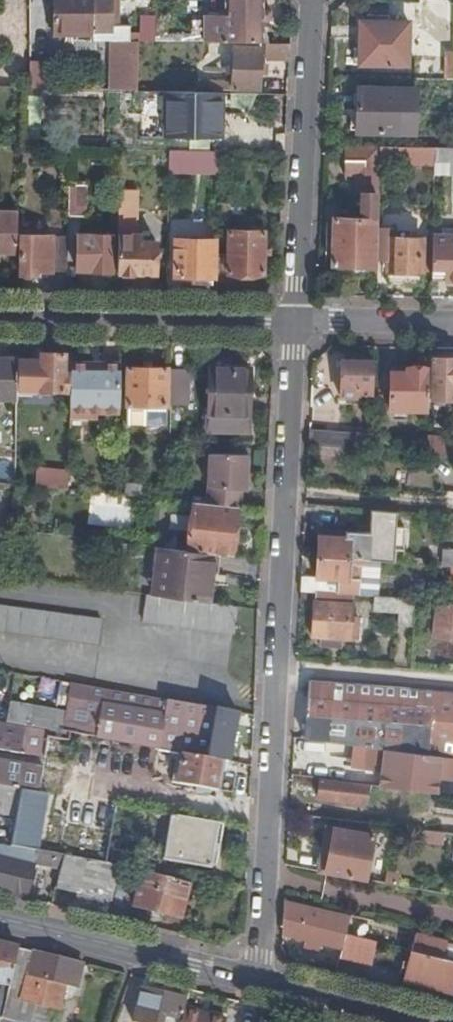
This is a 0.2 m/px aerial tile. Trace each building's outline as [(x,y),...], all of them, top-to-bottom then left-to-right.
[(56,33),(81,33),(81,39),(88,40),(88,50),(101,51),(101,44),(95,44),(95,0),(57,0),(56,33)] [(101,44),(113,45),(131,44),(131,36),(131,29),(113,29),(113,20),(113,9),(113,0),(95,0),(95,44),(101,44)] [(228,22),(224,22),(224,18),(207,19),(207,45),(265,45),(265,24),(265,15),(265,0),(228,0),(228,22)] [(122,9),(113,9),(113,20),(121,20),(122,9)] [(274,15),(265,15),(265,24),(273,24),(274,15)] [(131,44),(140,44),(156,44),(157,20),(142,20),(142,35),(131,36),(131,44)] [(362,52),(362,66),(410,68),(412,25),(364,24),(362,52)] [(113,45),(112,62),(140,63),(140,44),(131,44),(113,45)] [(292,62),(292,47),(268,46),(268,61),(292,62)] [(263,51),(237,49),(235,83),(212,82),(212,92),(234,94),(234,92),(261,93),(262,78),(262,69),(263,51)] [(112,62),(112,93),(139,93),(140,63),(112,62)] [(48,65),(32,65),(31,91),(47,92),(48,65)] [(381,136),(401,136),(401,115),(418,115),(418,91),(361,91),(359,136),(362,136),(362,134),(381,134),(381,136)] [(167,94),(167,139),(224,140),(224,121),(218,121),(218,95),(167,94)] [(401,115),(401,136),(418,137),(418,115),(401,115)] [(382,149),(349,149),(349,178),(360,179),(360,197),(366,197),(365,223),(337,222),(334,267),(375,270),(379,196),(381,196),(382,149)] [(438,162),(438,150),(424,150),(424,162),(438,162)] [(438,150),(438,162),(438,165),(452,165),(452,150),(438,150)] [(222,154),(172,153),(172,173),(221,174),(222,154)] [(452,178),(452,165),(438,165),(437,178),(452,178)] [(89,188),(72,187),(71,219),(88,219),(89,188)] [(140,192),(122,192),(121,214),(139,214),(140,192)] [(247,207),(221,207),(221,222),(247,222),(247,207)] [(139,214),(121,214),(120,274),(121,274),(125,279),(136,279),(139,276),(139,274),(157,275),(158,245),(142,244),(142,238),(139,238),(139,214)] [(0,220),(0,257),(4,257),(20,258),(21,220),(0,220)] [(221,238),(219,286),(234,286),(235,276),(267,277),(268,235),(266,235),(266,229),(235,228),(235,234),(230,234),(230,238),(221,238)] [(380,230),(380,264),(391,264),(391,274),(391,285),(420,286),(423,283),(423,275),(425,275),(436,275),(435,270),(436,241),(426,241),(395,240),(396,230),(380,230)] [(55,275),(70,275),(71,238),(24,238),(23,277),(41,278),(41,274),(41,266),(55,267),(55,275)] [(115,240),(81,239),(81,274),(114,274),(115,240)] [(436,239),(436,241),(435,270),(449,271),(448,279),(448,284),(452,284),(452,239),(445,239),(436,239)] [(218,243),(177,242),(176,280),(217,281),(218,243)] [(391,264),(380,264),(380,274),(391,274),(391,264)] [(41,274),(55,275),(55,267),(41,266),(41,274)] [(436,275),(436,279),(448,279),(449,271),(435,270),(436,275)] [(66,357),(43,356),(43,369),(43,372),(30,371),(29,393),(65,394),(66,379),(73,379),(73,366),(73,358),(66,358),(66,357)] [(20,362),(0,361),(0,401),(20,402),(20,398),(20,369),(20,362)] [(436,361),(435,402),(452,402),(452,361),(436,361)] [(376,402),(376,365),(345,364),(343,401),(376,402)] [(91,366),(73,366),(73,379),(72,418),(121,418),(123,366),(104,367),(104,369),(91,369),(91,366)] [(430,414),(431,371),(426,371),(424,366),(416,366),(413,371),(409,371),(409,376),(393,376),(392,413),(430,414)] [(43,372),(43,369),(20,369),(20,398),(41,399),(41,394),(29,393),(30,371),(43,372)] [(170,372),(130,371),(129,408),(169,409),(170,372)] [(253,374),(212,372),(209,433),(248,434),(249,419),(251,419),(253,374)] [(312,433),(311,448),(323,449),(344,451),(374,453),(375,437),(361,438),(312,433)] [(452,459),(452,450),(449,450),(450,442),(430,441),(430,443),(430,458),(452,459)] [(416,442),(415,456),(430,458),(430,443),(416,442)] [(344,451),(323,449),(321,461),(343,463),(344,451)] [(210,490),(208,506),(239,510),(242,510),(244,493),(248,493),(250,458),(211,458),(210,490)] [(70,493),(71,473),(39,472),(39,490),(70,493)] [(196,506),(192,553),(210,555),(235,558),(239,510),(208,506),(196,506)] [(381,564),(395,565),(397,549),(375,548),(375,537),(328,533),(328,539),(321,539),(320,560),(381,564)] [(159,549),(154,597),(212,605),(214,585),(207,584),(210,555),(192,553),(159,549)] [(444,568),(452,569),(452,553),(445,553),(444,568)] [(381,564),(320,560),(319,579),(304,579),(303,594),(318,594),(355,597),(380,599),(381,564)] [(353,620),(355,597),(318,594),(318,605),(314,639),(323,639),(322,648),(344,649),(345,640),(358,642),(360,621),(353,620)] [(154,597),(147,596),(143,624),(237,636),(240,609),(212,605),(154,597)] [(419,601),(382,599),(380,611),(400,612),(399,626),(417,628),(419,601)] [(0,605),(0,631),(97,644),(100,618),(0,605)] [(440,605),(436,639),(452,642),(452,607),(440,605)] [(312,685),(306,741),(361,749),(452,760),(452,696),(312,685)] [(64,737),(70,738),(71,736),(161,753),(161,754),(185,758),(225,765),(231,766),(239,717),(73,688),(64,737)] [(5,727),(63,737),(66,718),(34,712),(34,711),(9,707),(5,727)] [(45,761),(48,741),(70,745),(70,738),(64,737),(63,737),(5,727),(0,726),(0,753),(45,761)] [(361,749),(358,777),(368,778),(369,772),(441,781),(441,777),(452,779),(452,774),(452,760),(361,749)] [(180,787),(220,794),(225,765),(185,758),(180,787)] [(22,793),(39,796),(43,771),(0,764),(0,789),(22,793)] [(399,810),(402,791),(322,782),(320,802),(370,808),(371,806),(399,810)] [(17,820),(22,793),(0,789),(0,817),(17,820)] [(30,853),(39,796),(22,793),(17,820),(12,850),(30,853)] [(226,828),(173,818),(165,863),(218,873),(226,828)] [(329,876),(337,832),(329,831),(321,875),(329,876)] [(337,832),(329,876),(368,883),(376,839),(337,832)] [(66,860),(30,853),(12,850),(0,848),(0,896),(27,903),(36,868),(63,872),(66,860)] [(135,873),(107,868),(66,860),(63,872),(58,892),(80,897),(80,896),(111,904),(112,905),(118,884),(132,886),(135,873)] [(192,891),(145,879),(137,911),(183,923),(192,891)] [(107,918),(111,904),(80,896),(80,897),(76,910),(107,918)] [(352,918),(287,903),(285,936),(344,950),(347,937),(352,918)] [(347,937),(344,950),(341,961),(356,965),(362,940),(347,937)] [(418,938),(414,953),(445,961),(448,945),(418,938)] [(0,947),(0,989),(11,990),(20,953),(0,947)] [(84,968),(20,953),(11,990),(9,1001),(61,1013),(68,988),(79,990),(84,968)] [(445,961),(414,953),(413,953),(406,983),(452,995),(452,963),(445,961)] [(0,1021),(3,1021),(9,1001),(11,990),(0,989),(0,1021)] [(144,993),(139,1014),(165,1021),(181,1021),(185,1003),(144,993)] [(207,1021),(253,1021),(210,1010),(207,1021)]
